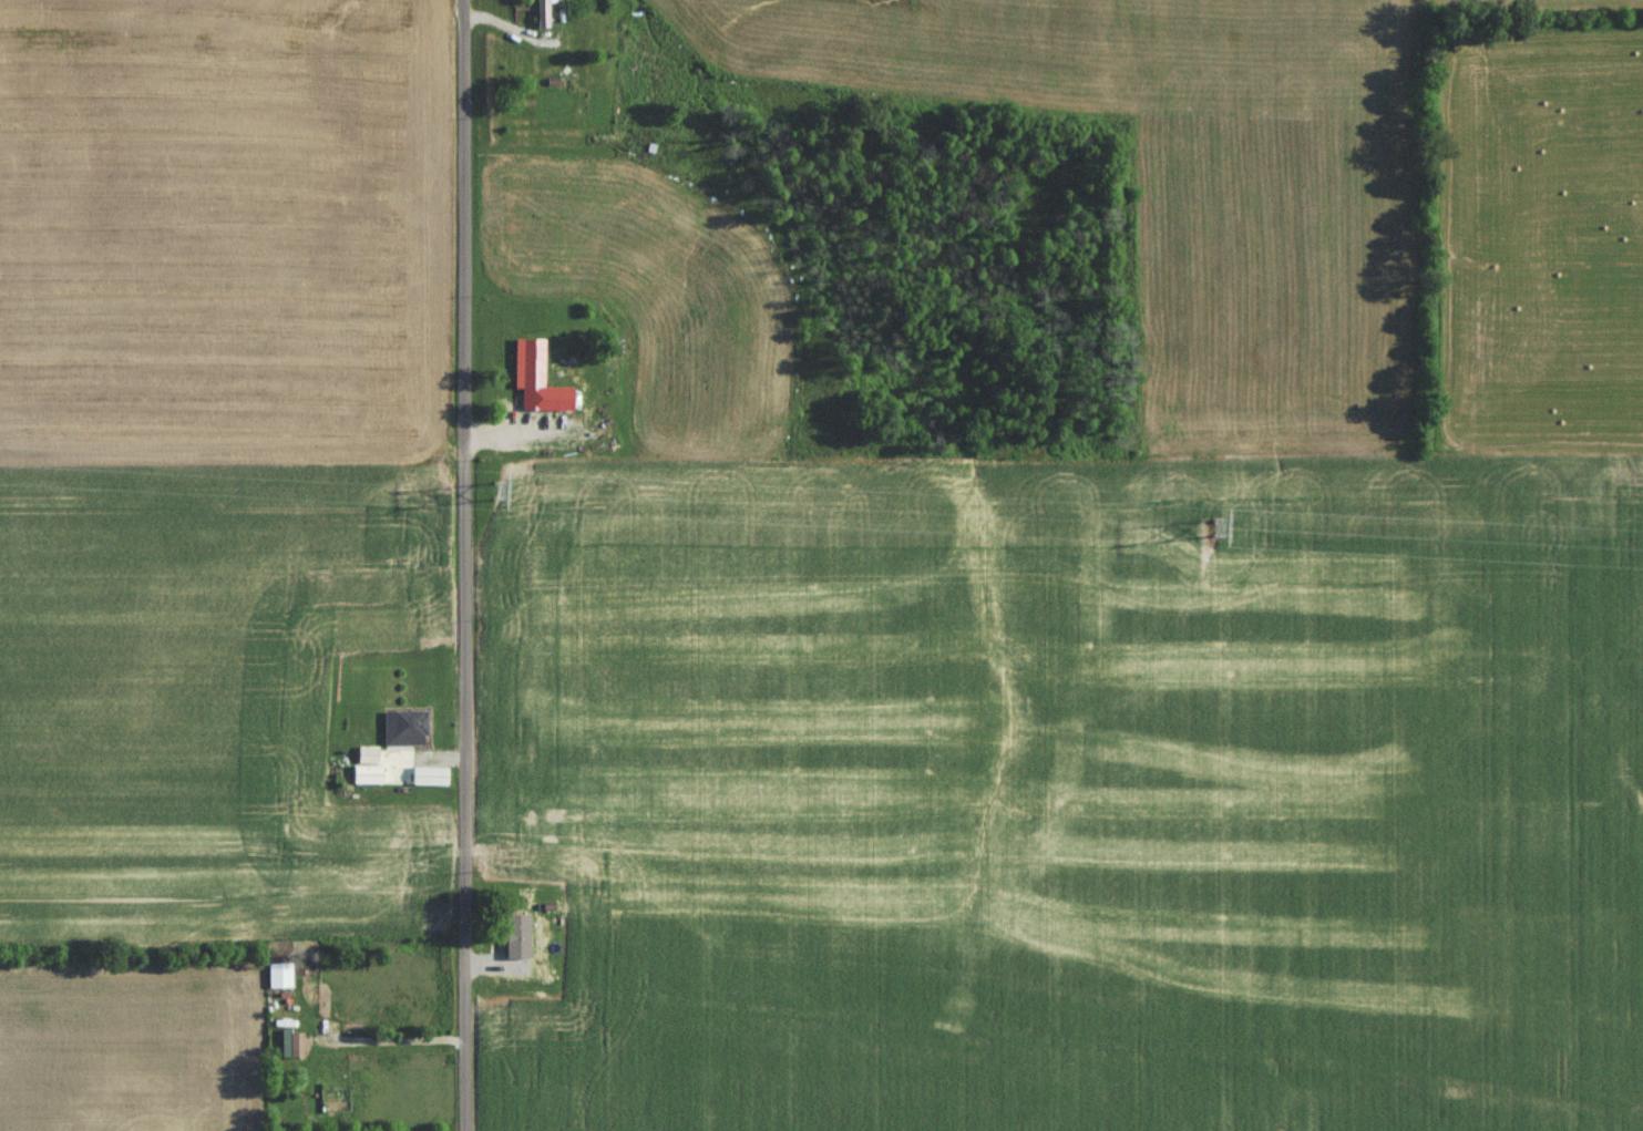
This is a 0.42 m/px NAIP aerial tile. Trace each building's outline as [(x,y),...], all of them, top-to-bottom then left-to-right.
[(547,33),(547,0),(530,0),(530,33),(547,33)] [(511,392),(540,392),(539,343),(511,343),(511,392)] [(542,397),(524,397),(524,415),(542,415),(542,397)] [(421,716),(386,716),(386,739),(421,739),(421,716)] [(353,767),(372,767),(372,753),(353,753),(353,767)] [(346,789),(379,789),(379,771),(346,771),(346,789)] [(445,790),(445,772),(405,772),(405,790),(445,790)] [(499,958),(524,958),(524,919),(499,919),(499,958)] [(285,1032),(285,1016),(269,1016),(269,1032),(285,1032)] [(298,1038),(284,1038),(283,1062),(298,1063),(298,1038)]
